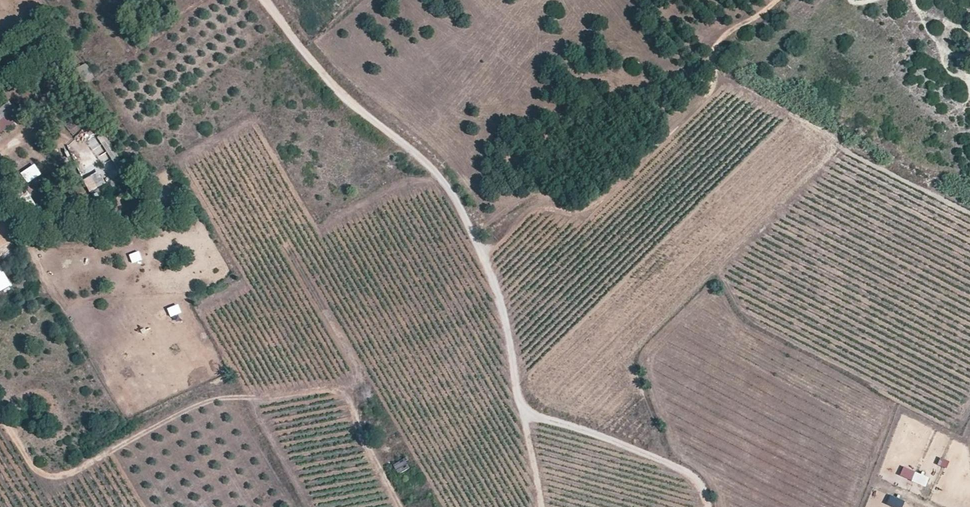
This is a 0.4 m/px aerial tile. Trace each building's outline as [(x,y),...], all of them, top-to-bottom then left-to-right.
[(0,108),(0,133),(15,122),(2,106),(0,108)] [(98,137),(89,141),(108,178),(116,174),(98,137)] [(24,183),(41,177),(36,165),(20,171),(24,183)] [(89,193),(105,184),(99,171),(82,180),(89,193)] [(139,251),(129,254),(131,264),(142,261),(139,251)] [(11,286),(0,266),(0,292),(11,286)] [(392,465),(397,475),(410,469),(405,458),(392,465)] [(947,468),(949,460),(939,458),(938,466),(947,468)] [(925,488),(929,478),(903,466),(899,477),(925,488)]
